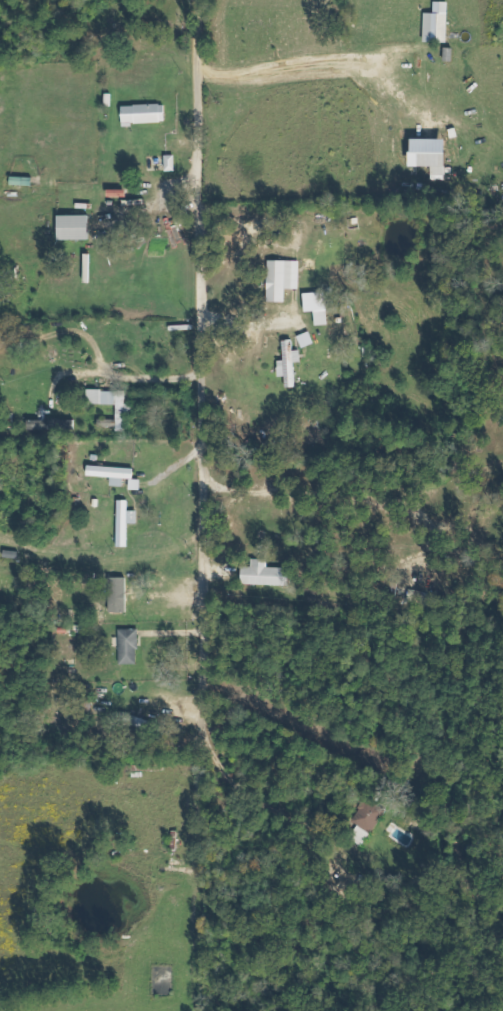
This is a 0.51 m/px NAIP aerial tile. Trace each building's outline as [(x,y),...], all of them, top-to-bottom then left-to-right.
[(448,43),(449,2),(435,2),(435,14),(426,13),(425,43),(448,43)] [(166,104),(123,105),(124,125),(167,124),(166,104)] [(446,140),(410,140),(411,168),(435,167),(435,177),(447,177),(446,140)] [(90,216),(59,216),(59,241),(90,240),(90,216)] [(301,289),(301,261),(269,261),(269,302),(287,303),(287,289),(301,289)] [(318,326),(330,325),(329,310),(316,311),(318,326)] [(286,361),(279,361),(280,377),(287,377),(288,388),(297,387),(295,363),(303,362),(302,351),(295,351),(294,340),(284,341),(286,361)] [(142,490),(142,480),(135,479),(135,468),(90,466),(89,476),(113,477),(112,486),(124,486),(125,479),(131,479),(131,490),(142,490)] [(119,546),(128,547),(129,523),(139,524),(139,511),(129,510),(130,500),(120,500),(119,546)] [(289,586),(289,568),(267,567),(268,559),(253,559),(253,567),(245,567),(245,585),(289,586)] [(128,578),(111,578),(111,612),(128,612),(128,578)] [(139,629),(120,630),(121,664),(140,664),(139,629)] [(384,808),(365,800),(355,822),(361,825),(354,842),(367,847),(384,808)]
